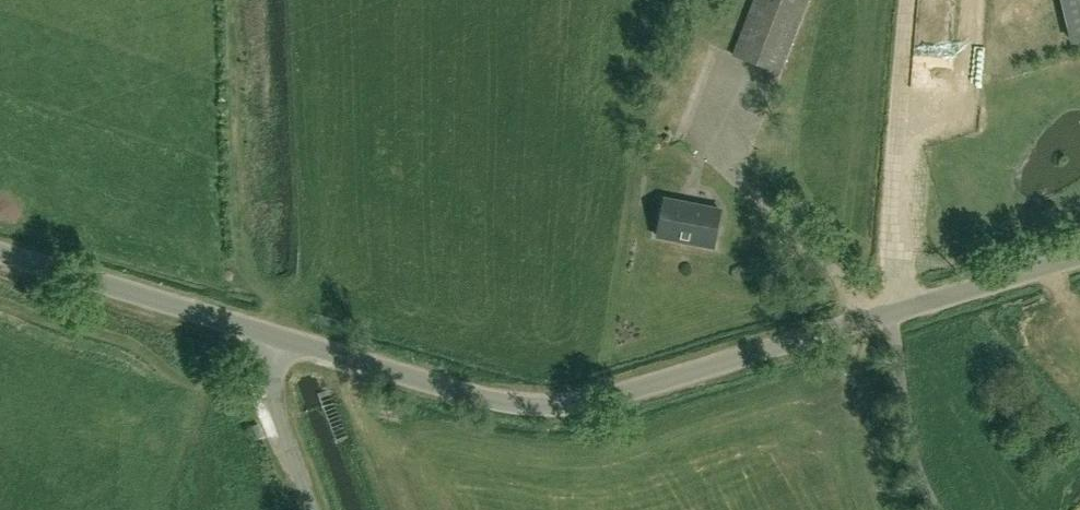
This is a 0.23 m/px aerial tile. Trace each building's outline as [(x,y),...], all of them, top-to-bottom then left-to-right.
[(733,55),(780,73),(809,0),(754,0),(733,55)] [(1075,44),(1079,42),(1079,0),(1064,0),(1075,44)] [(1055,45),(1034,46),(1034,59),(1056,58),(1055,45)] [(658,236),(715,247),(722,210),(665,199),(658,236)]
